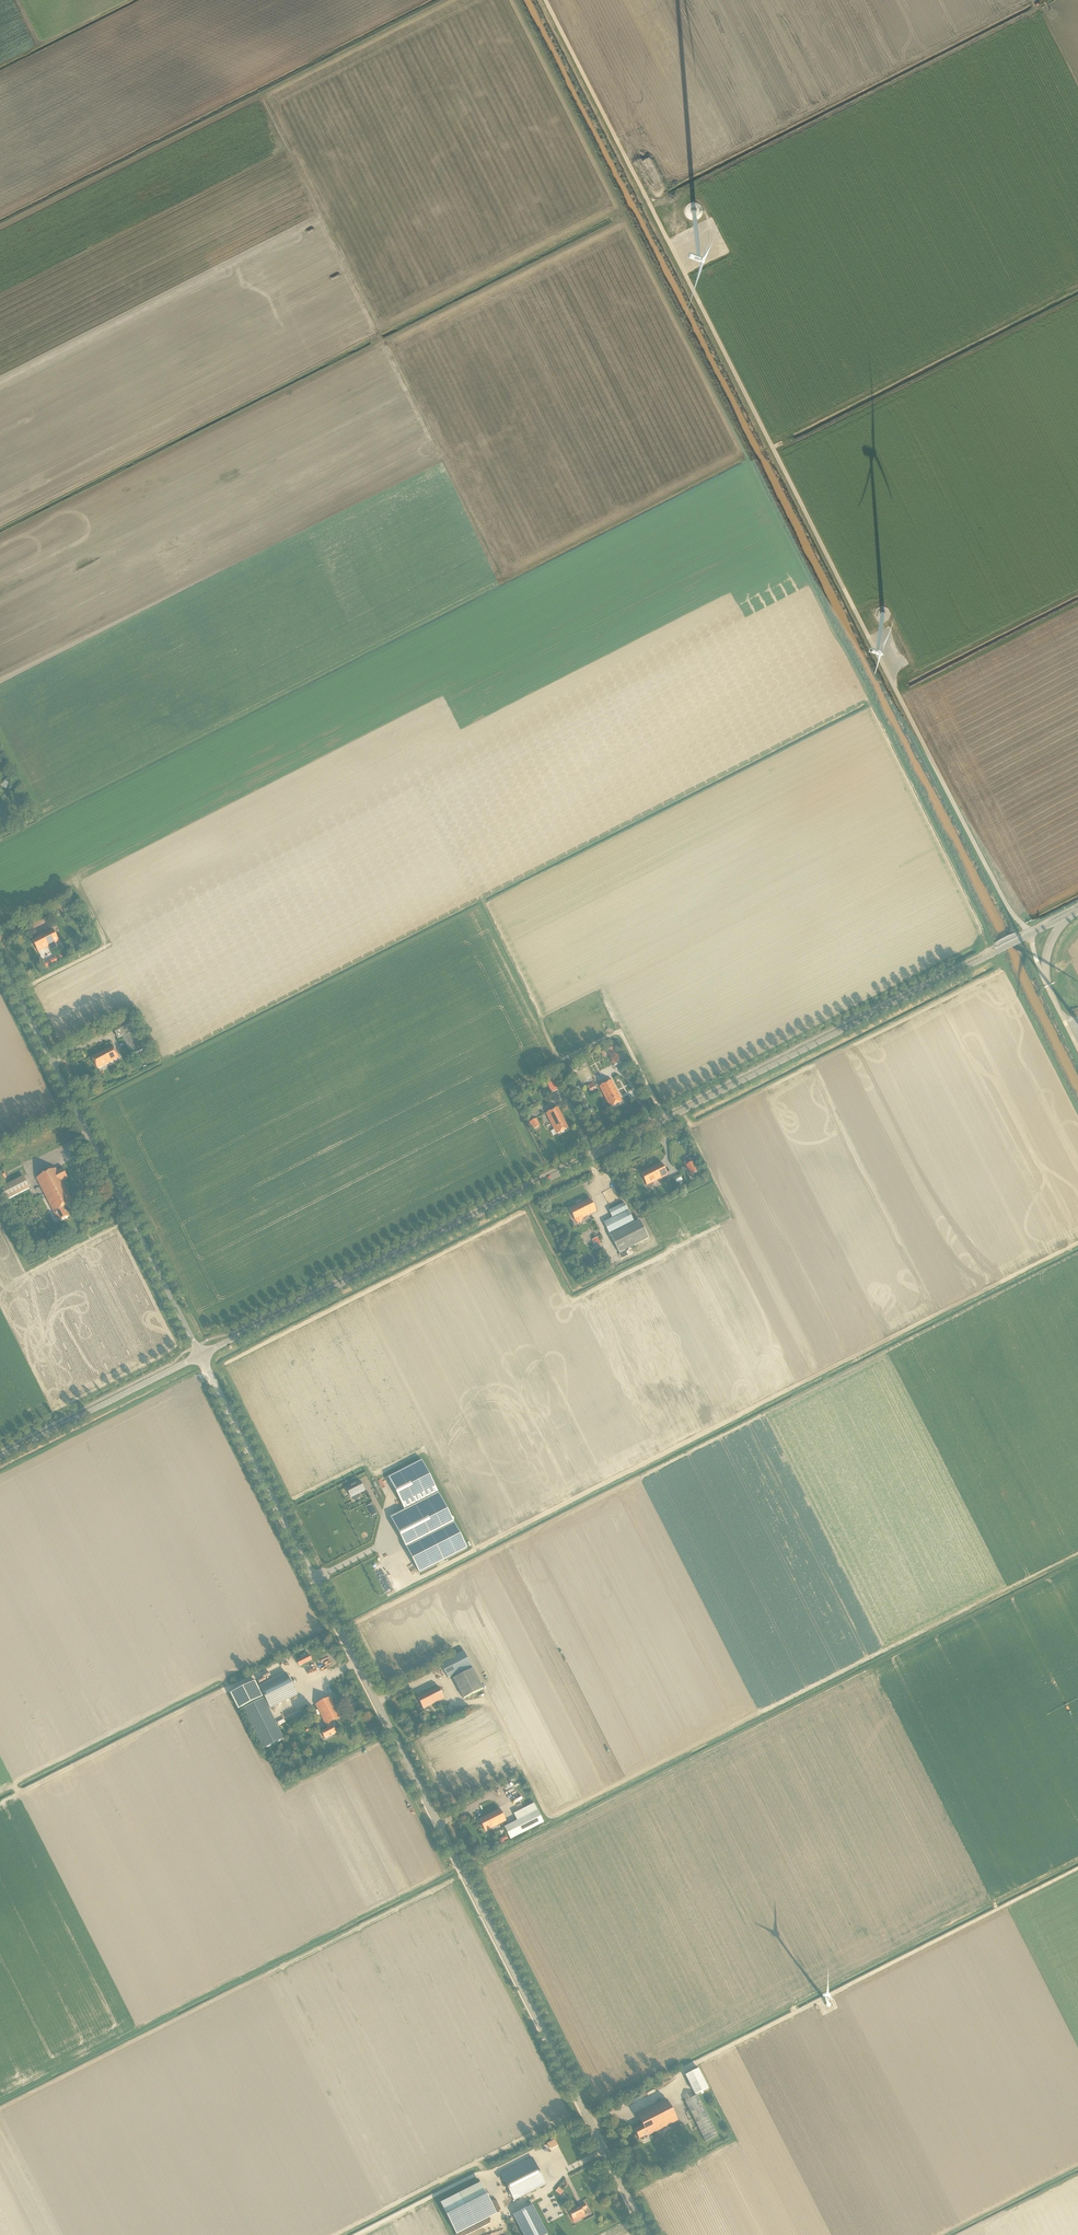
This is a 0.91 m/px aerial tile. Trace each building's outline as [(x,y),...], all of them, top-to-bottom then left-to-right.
[(7,779),(6,778),(0,781),(0,788),(9,784),(7,779)] [(53,929),(33,940),(38,951),(49,946),(51,950),(57,947),(55,943),(59,941),(53,929)] [(123,1037),(132,1056),(143,1050),(134,1031),(123,1037)] [(606,1050),(613,1065),(624,1060),(617,1045),(606,1050)] [(92,1057),(98,1068),(119,1058),(113,1046),(92,1057)] [(546,1081),(552,1093),(560,1089),(554,1077),(546,1081)] [(600,1086),(610,1107),(622,1101),(611,1081),(600,1086)] [(588,1087),(590,1092),(596,1089),(594,1084),(588,1087)] [(558,1108),(546,1113),(554,1130),(551,1131),(553,1136),(557,1134),(568,1128),(558,1108)] [(540,1126),(536,1118),(529,1122),(533,1130),(540,1126)] [(693,1162),(686,1166),(691,1175),(698,1172),(693,1162)] [(641,1173),(647,1185),(648,1185),(649,1186),(650,1186),(652,1185),(652,1184),(652,1183),(668,1175),(662,1163),(641,1173)] [(63,1181),(68,1178),(63,1168),(58,1170),(57,1169),(36,1179),(56,1217),(57,1217),(60,1221),(69,1216),(64,1207),(73,1203),(63,1181)] [(6,1201),(30,1188),(24,1176),(0,1188),(0,1190),(6,1201)] [(583,1220),(582,1218),(597,1211),(591,1199),(570,1209),(576,1222),(577,1224),(582,1222),(582,1220),(583,1220)] [(613,1218),(604,1222),(610,1235),(620,1253),(622,1257),(627,1254),(625,1250),(649,1239),(640,1220),(635,1223),(625,1203),(624,1203),(612,1209),(609,1210),(613,1218)] [(419,1573),(467,1549),(422,1460),(388,1478),(405,1510),(391,1517),(419,1573)] [(350,1486),(346,1488),(351,1497),(358,1494),(360,1497),(358,1494),(365,1491),(360,1481),(356,1483),(356,1481),(349,1485),(350,1486)] [(372,1504),(367,1507),(372,1516),(377,1514),(372,1504)] [(473,1669),(472,1666),(464,1651),(441,1663),(449,1678),(452,1676),(453,1679),(454,1679),(463,1699),(484,1689),(474,1669),(473,1669)] [(297,1660),(300,1667),(312,1660),(309,1655),(297,1660)] [(259,1686),(271,1709),(298,1695),(287,1673),(259,1686)] [(263,1697),(256,1682),(231,1694),(238,1710),(263,1697)] [(417,1697),(423,1709),(444,1698),(439,1686),(417,1697)] [(337,1733),(332,1722),(341,1718),(331,1697),(315,1705),(327,1728),(321,1731),(325,1738),(337,1733)] [(284,1738),(267,1705),(264,1699),(244,1708),(264,1748),(284,1738)] [(517,1821),(504,1827),(511,1839),(544,1823),(538,1810),(535,1805),(514,1815),(517,1821)] [(480,1820),(485,1831),(506,1821),(501,1809),(480,1820)] [(686,2075),(696,2095),(709,2088),(699,2069),(686,2075)] [(685,2101),(705,2141),(718,2135),(697,2095),(685,2101)] [(678,2121),(667,2101),(666,2099),(637,2114),(642,2124),(634,2129),(639,2139),(641,2139),(642,2140),(644,2140),(646,2139),(647,2137),(647,2136),(678,2121)] [(501,2173),(515,2201),(545,2186),(531,2158),(501,2173)] [(496,2213),(481,2183),(441,2204),(456,2233),(496,2213)] [(533,2205),(514,2215),(524,2234),(547,2234),(548,2234),(533,2205)] [(580,2216),(585,2213),(583,2211),(587,2209),(585,2205),(569,2213),(574,2223),(581,2219),(580,2216)] [(485,2233),(481,2224),(455,2234),(479,2234),(485,2233)]
